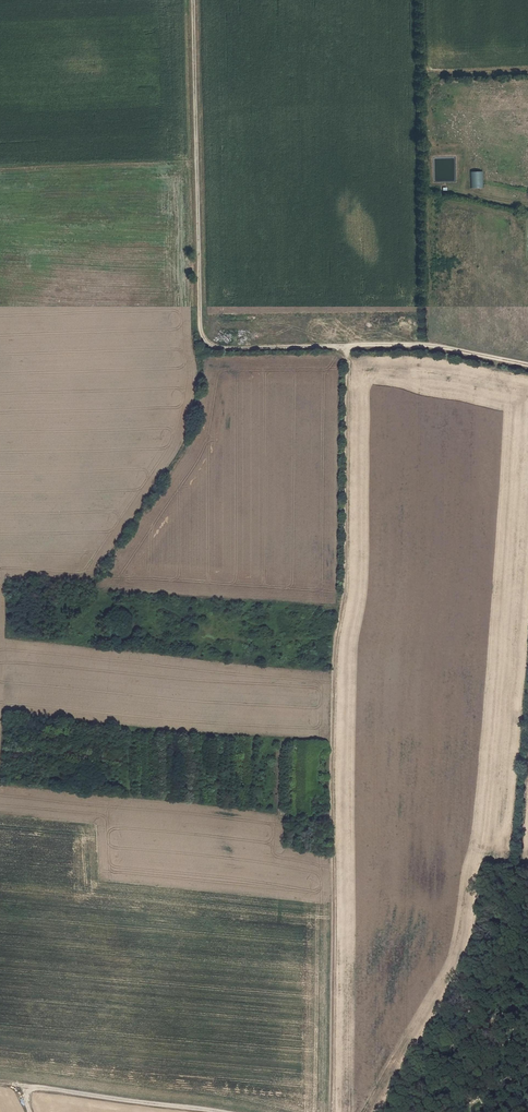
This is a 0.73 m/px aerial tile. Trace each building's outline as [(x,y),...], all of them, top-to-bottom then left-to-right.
[(483,187),(483,171),(471,171),(471,188),(483,187)]
